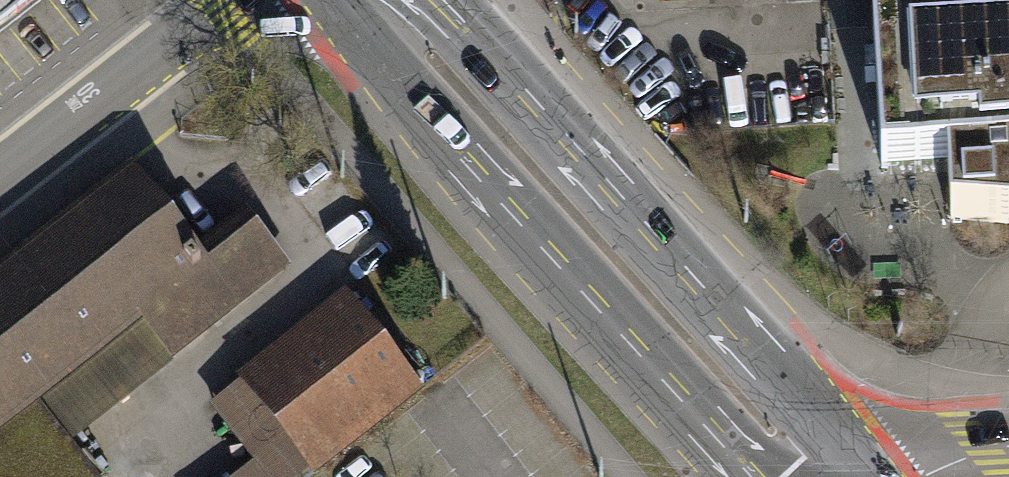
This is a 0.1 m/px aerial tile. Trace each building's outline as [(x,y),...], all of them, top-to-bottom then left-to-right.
[(61,0),(0,0),(0,51),(61,0)] [(882,165),(947,159),(951,220),(1008,223),(1008,22),(871,31),(882,165)] [(56,403),(155,327),(178,357),(294,268),(263,227),(209,268),(139,176),(0,283),(0,476),(114,476),(56,403)] [(219,409),(264,465),(248,476),(314,476),(425,389),(351,296),(246,378),(251,384),(219,409)]
